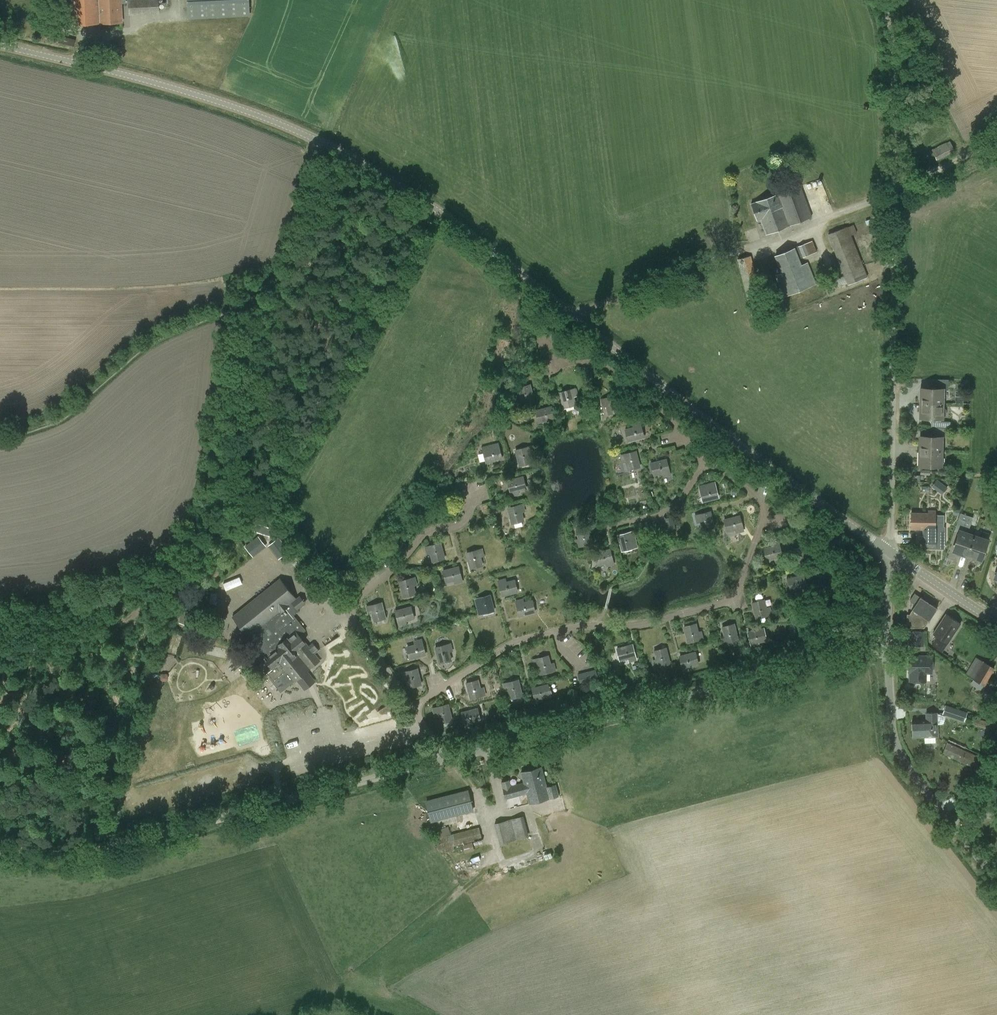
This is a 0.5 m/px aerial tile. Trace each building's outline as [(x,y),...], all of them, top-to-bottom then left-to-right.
[(99,0),(71,0),(72,25),(100,23),(99,0)] [(100,23),(123,22),(122,0),(99,0),(100,23)] [(160,13),(159,0),(130,0),(131,15),(160,13)] [(250,15),(249,0),(188,0),(189,19),(250,15)] [(74,47),(76,40),(53,34),(55,27),(47,26),(44,39),(51,40),(51,41),(74,47)] [(937,161),(955,152),(950,141),(932,150),(937,161)] [(766,234),(812,217),(800,186),(751,204),(757,221),(761,220),(766,234)] [(852,235),(857,233),(854,225),(848,227),(848,226),(828,234),(848,285),(868,277),(852,235)] [(795,247),(799,259),(817,252),(812,240),(795,247)] [(799,259),(795,247),(774,256),(781,273),(775,275),(783,297),(817,284),(808,262),(801,265),(799,259)] [(753,323),(768,319),(751,255),(737,259),(753,323)] [(522,404),(535,401),(531,384),(514,388),(516,397),(519,395),(522,404)] [(574,397),(578,396),(575,388),(559,392),(563,410),(576,405),(574,397)] [(922,388),(922,401),(942,401),(942,389),(922,388)] [(607,415),(621,412),(617,394),(600,399),(602,408),(605,407),(607,415)] [(942,408),(942,401),(922,401),(921,417),(941,418),(941,417),(944,417),(946,415),(946,410),(945,408),(942,408)] [(548,425),(556,422),(552,405),(535,410),(538,423),(547,421),(548,425)] [(628,443),(645,438),(641,421),(631,423),(632,426),(624,428),(628,443)] [(921,437),(921,449),(941,449),(941,437),(921,437)] [(485,464),(503,459),(499,442),(481,446),(482,450),(485,464)] [(531,455),(534,454),(531,445),(514,449),(519,467),(532,464),(531,455)] [(940,466),(941,449),(921,449),(921,466),(940,466)] [(626,470),(641,467),(636,450),(620,455),(621,463),(621,464),(625,462),(626,470)] [(662,477),(671,475),(667,458),(650,463),(654,476),(662,474),(662,477)] [(519,491),(527,489),(524,476),(507,480),(511,497),(520,495),(519,491)] [(936,478),(932,486),(944,493),(948,485),(936,478)] [(454,491),(468,488),(465,479),(453,482),(454,491)] [(703,502),(720,498),(715,481),(707,483),(707,487),(699,489),(703,502)] [(522,513),(526,511),(524,503),(507,507),(511,525),(524,521),(522,513)] [(944,549),(944,515),(936,515),(936,510),(928,509),(928,513),(911,512),(910,529),(923,529),(923,549),(944,549)] [(701,531),(716,528),(711,510),(694,515),(696,523),(700,523),(701,531)] [(667,531),(676,528),(673,515),(664,518),(667,531)] [(736,533),(745,531),(741,515),(723,520),(727,533),(735,531),(736,533)] [(956,526),(963,528),(965,521),(959,518),(956,526)] [(979,522),(979,530),(993,530),(992,521),(979,522)] [(576,548),(594,544),(589,526),(576,530),(577,538),(574,539),(576,548)] [(621,552),(635,548),(638,548),(634,530),(617,535),(621,552)] [(953,549),(968,554),(974,536),(960,531),(953,549)] [(253,556),(266,546),(258,536),(245,546),(253,556)] [(987,541),(974,536),(968,554),(981,559),(987,541)] [(279,537),(268,545),(278,559),(289,550),(279,537)] [(766,561),(783,557),(780,540),(770,542),(771,545),(763,547),(766,561)] [(432,562),(446,559),(441,542),(424,546),(427,555),(429,554),(432,562)] [(482,558),(485,557),(483,548),(465,552),(470,569),(484,566),(482,558)] [(606,567),(615,564),(611,548),(593,553),(597,566),(605,564),(606,567)] [(454,584),(463,582),(459,566),(442,570),(445,583),(454,581),(454,584)] [(250,572),(261,589),(270,584),(259,567),(250,572)] [(799,592),(808,590),(805,574),(787,578),(791,591),(798,589),(799,592)] [(415,586),(418,585),(415,576),(398,581),(403,598),(417,595),(415,586)] [(502,597),(518,592),(515,579),(512,579),(511,576),(497,580),(502,597)] [(243,639),(261,663),(259,664),(266,672),(266,673),(273,681),(281,691),(292,682),(292,683),(310,669),(310,668),(319,661),(311,650),(315,647),(312,643),(308,647),(299,635),(305,630),(296,618),(293,615),(299,611),(291,601),(296,598),(280,578),(232,616),(248,635),(243,639)] [(482,614),(495,611),(491,594),(474,598),(476,607),(480,606),(482,614)] [(924,628),(937,608),(915,594),(911,600),(911,606),(910,607),(913,609),(910,613),(910,614),(907,614),(907,624),(910,624),(910,628),(924,628)] [(519,617),(536,612),(533,598),(530,599),(529,596),(515,600),(519,617)] [(756,619),(772,615),(770,606),(767,607),(765,599),(751,602),(756,619)] [(373,622),(387,619),(382,601),(366,606),(367,615),(371,613),(373,622)] [(407,621),(415,619),(412,606),(394,610),(399,627),(407,625),(407,621)] [(932,645),(943,652),(961,623),(946,614),(933,634),(938,637),(932,645)] [(687,643),(704,639),(702,630),(699,631),(697,623),(683,626),(687,643)] [(722,645),(740,640),(735,623),(721,627),(723,635),(720,635),(722,645)] [(758,643),(768,641),(766,627),(747,631),(750,647),(758,646),(758,643)] [(924,647),(924,631),(911,631),(911,647),(924,647)] [(409,660),(427,655),(423,639),(414,641),(414,644),(406,646),(409,660)] [(450,652),(453,651),(451,643),(434,647),(439,664),(452,661),(450,652)] [(628,662),(638,660),(633,643),(616,648),(620,661),(628,659),(628,662)] [(667,647),(653,650),(655,658),(652,659),(654,668),(671,664),(667,647)] [(691,667),(700,665),(696,651),(678,655),(683,672),(691,670),(691,667)] [(554,672),(549,655),(532,659),(534,666),(537,665),(540,676),(554,672)] [(975,656),(966,674),(985,685),(995,666),(975,656)] [(911,681),(926,682),(926,673),(933,673),(933,658),(932,658),(932,657),(920,657),(920,658),(910,658),(910,672),(911,672),(911,681)] [(408,688),(422,685),(418,667),(401,672),(403,680),(407,680),(408,688)] [(580,684),(599,680),(596,669),(578,674),(580,684)] [(470,700),(486,695),(484,686),(481,687),(479,679),(465,682),(470,700)] [(502,683),(504,692),(508,691),(510,699),(523,696),(519,679),(502,683)] [(544,699),(552,696),(549,684),(532,688),(535,704),(544,703),(544,699)] [(452,719),(448,704),(433,708),(437,723),(452,719)] [(953,717),(956,708),(945,704),(942,713),(953,717)] [(473,723),(482,721),(478,707),(461,712),(465,729),(474,727),(473,723)] [(912,736),(925,736),(925,742),(935,742),(935,736),(938,736),(937,713),(926,713),(926,721),(912,722),(912,736)] [(149,750),(153,737),(141,732),(136,745),(149,750)] [(973,766),(978,756),(947,742),(943,752),(973,766)] [(529,803),(559,796),(555,783),(547,786),(542,766),(521,772),(523,781),(511,784),(510,779),(501,782),(506,799),(527,794),(529,803)] [(426,802),(431,820),(473,810),(468,791),(426,802)] [(500,844),(529,836),(524,815),(495,824),(500,844)] [(433,830),(435,838),(451,834),(449,826),(433,830)] [(435,838),(438,850),(482,839),(479,827),(451,834),(435,838)]
